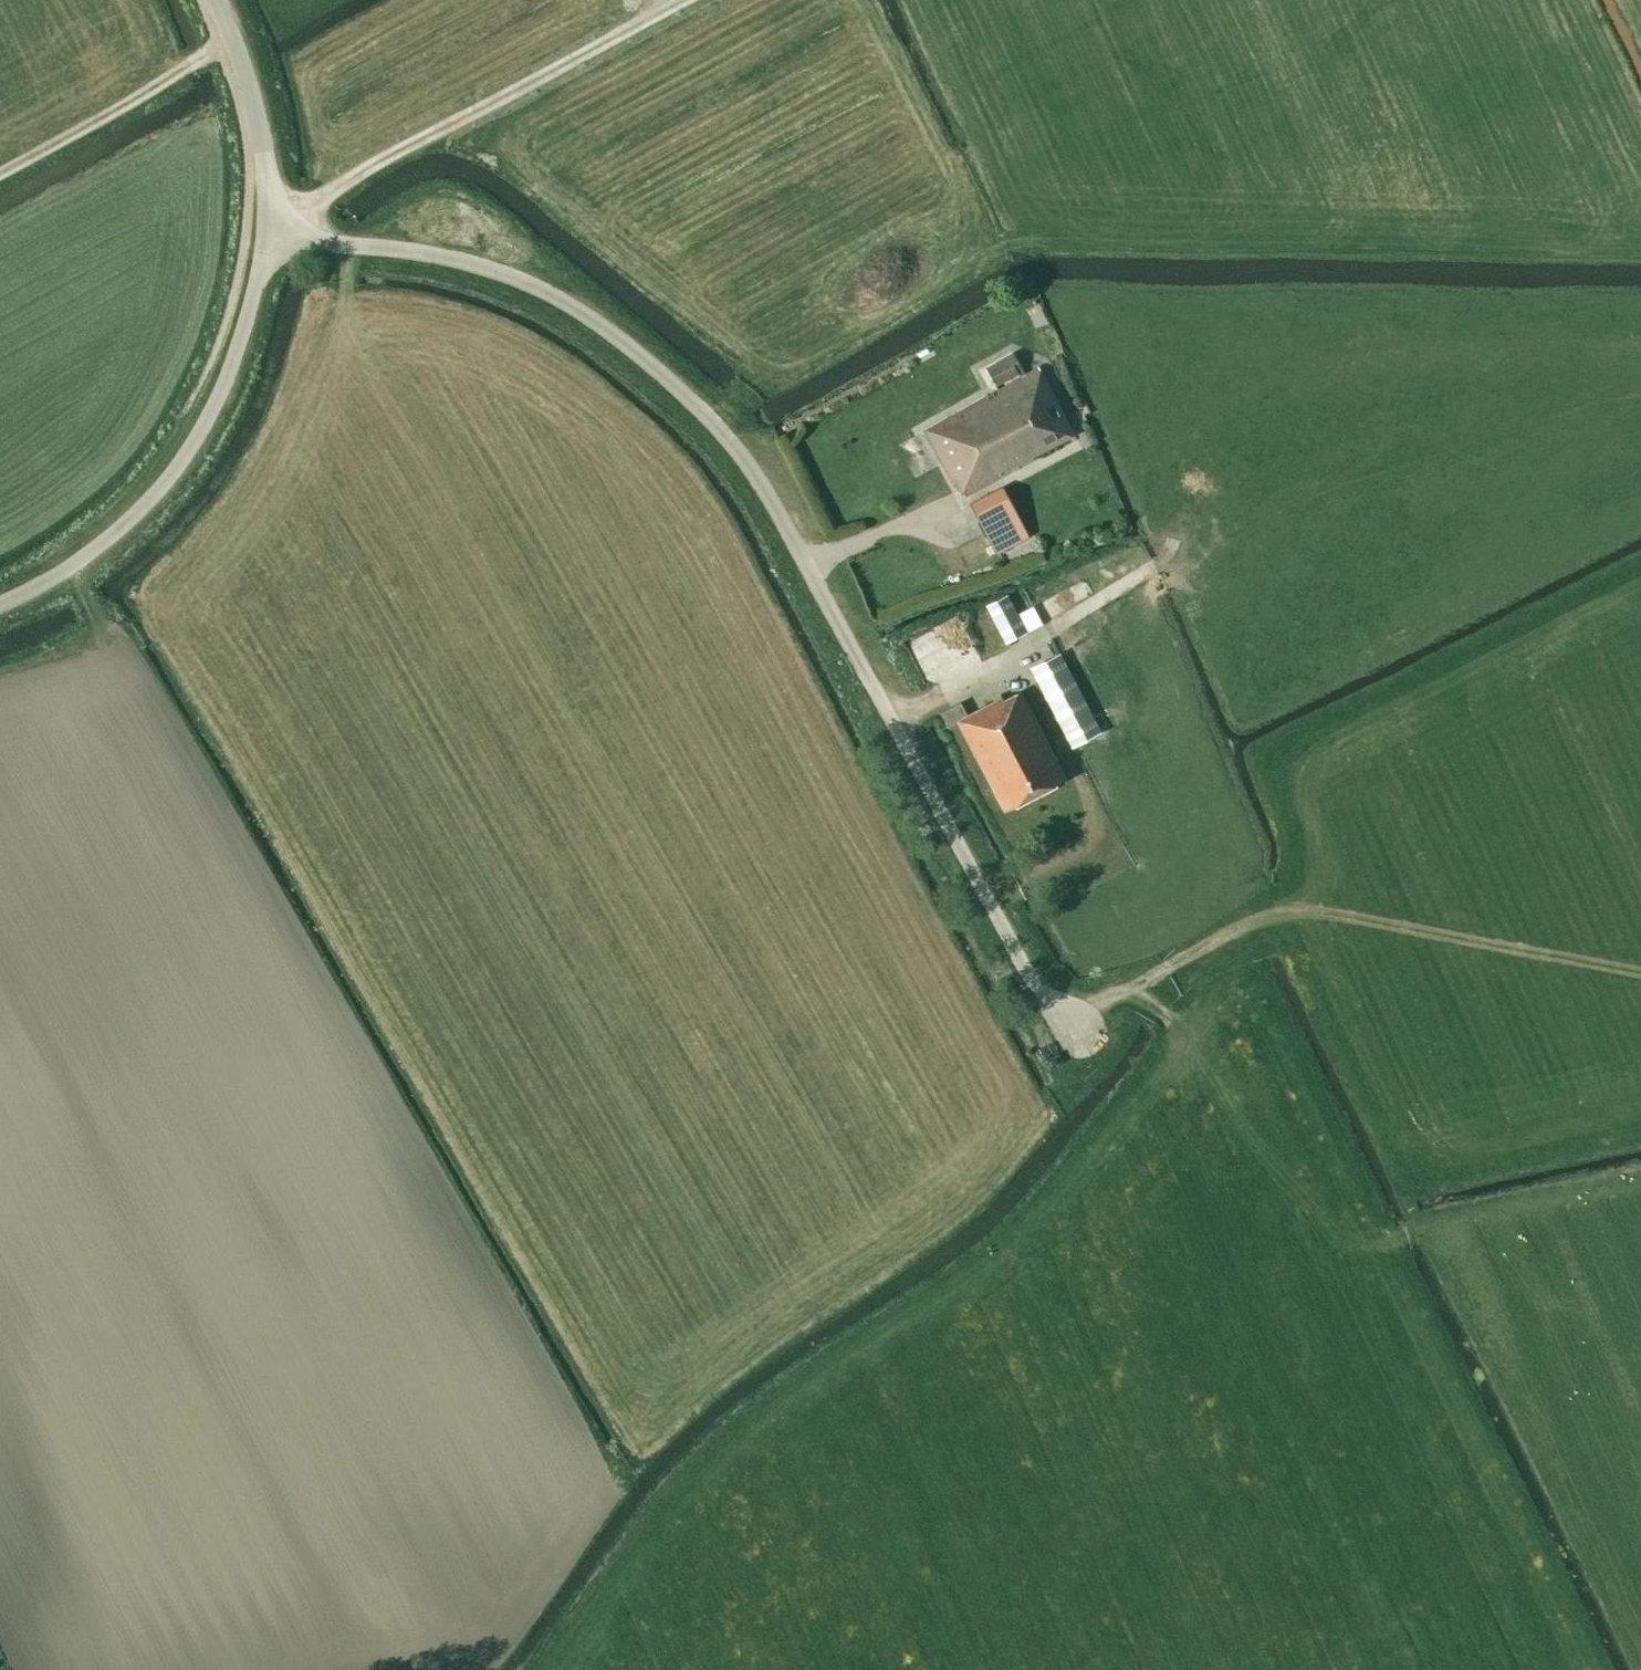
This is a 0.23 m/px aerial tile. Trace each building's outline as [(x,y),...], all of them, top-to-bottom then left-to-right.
[(1019,363),(1013,352),(985,366),(995,385),(1023,370),(1022,369),(1028,366),(1024,360),(1019,363)] [(963,498),(1075,438),(1038,370),(921,433),(951,487),(956,484),(963,498)] [(970,503),(996,553),(1028,536),(1001,486),(970,503)] [(1005,596),(986,606),(984,607),(1004,646),(1026,635),(1005,596)] [(1090,718),(1057,655),(1030,670),(1062,732),(1071,747),(1098,733),(1090,718)] [(1003,817),(1066,784),(1018,694),(1002,702),(999,698),(966,716),(960,704),(938,715),(947,732),(955,728),(1003,817)]
